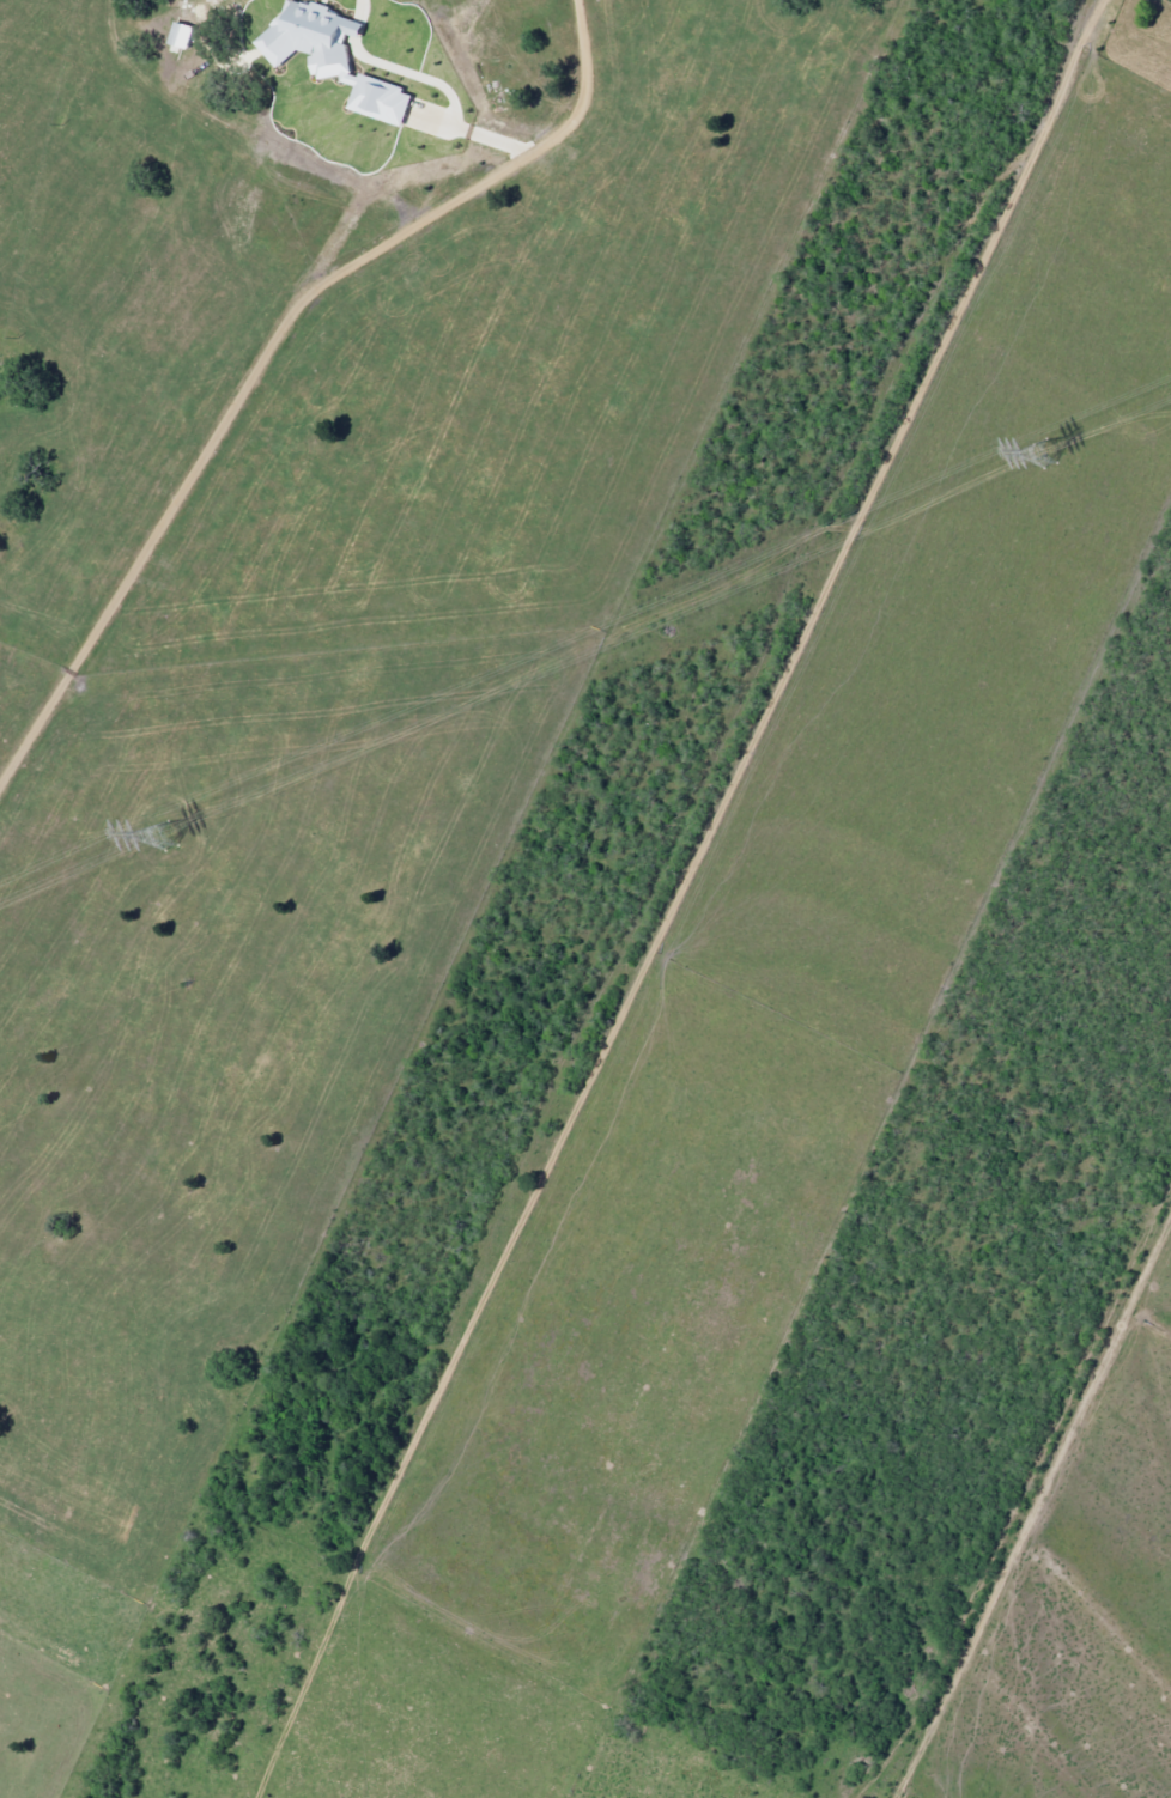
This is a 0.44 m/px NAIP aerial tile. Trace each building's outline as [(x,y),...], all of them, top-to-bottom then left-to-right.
[(345,17),(334,10),(303,0),(291,0),(289,7),(259,49),(285,68),(299,48),(318,54),(312,72),(348,82),(359,86),(352,109),(368,114),(380,117),(384,120),(407,127),(416,97),(399,85),(362,73),(360,76),(351,69),(357,47),(364,38),(368,24),(345,17)] [(197,27),(178,21),(171,43),(191,49),(197,27)]
